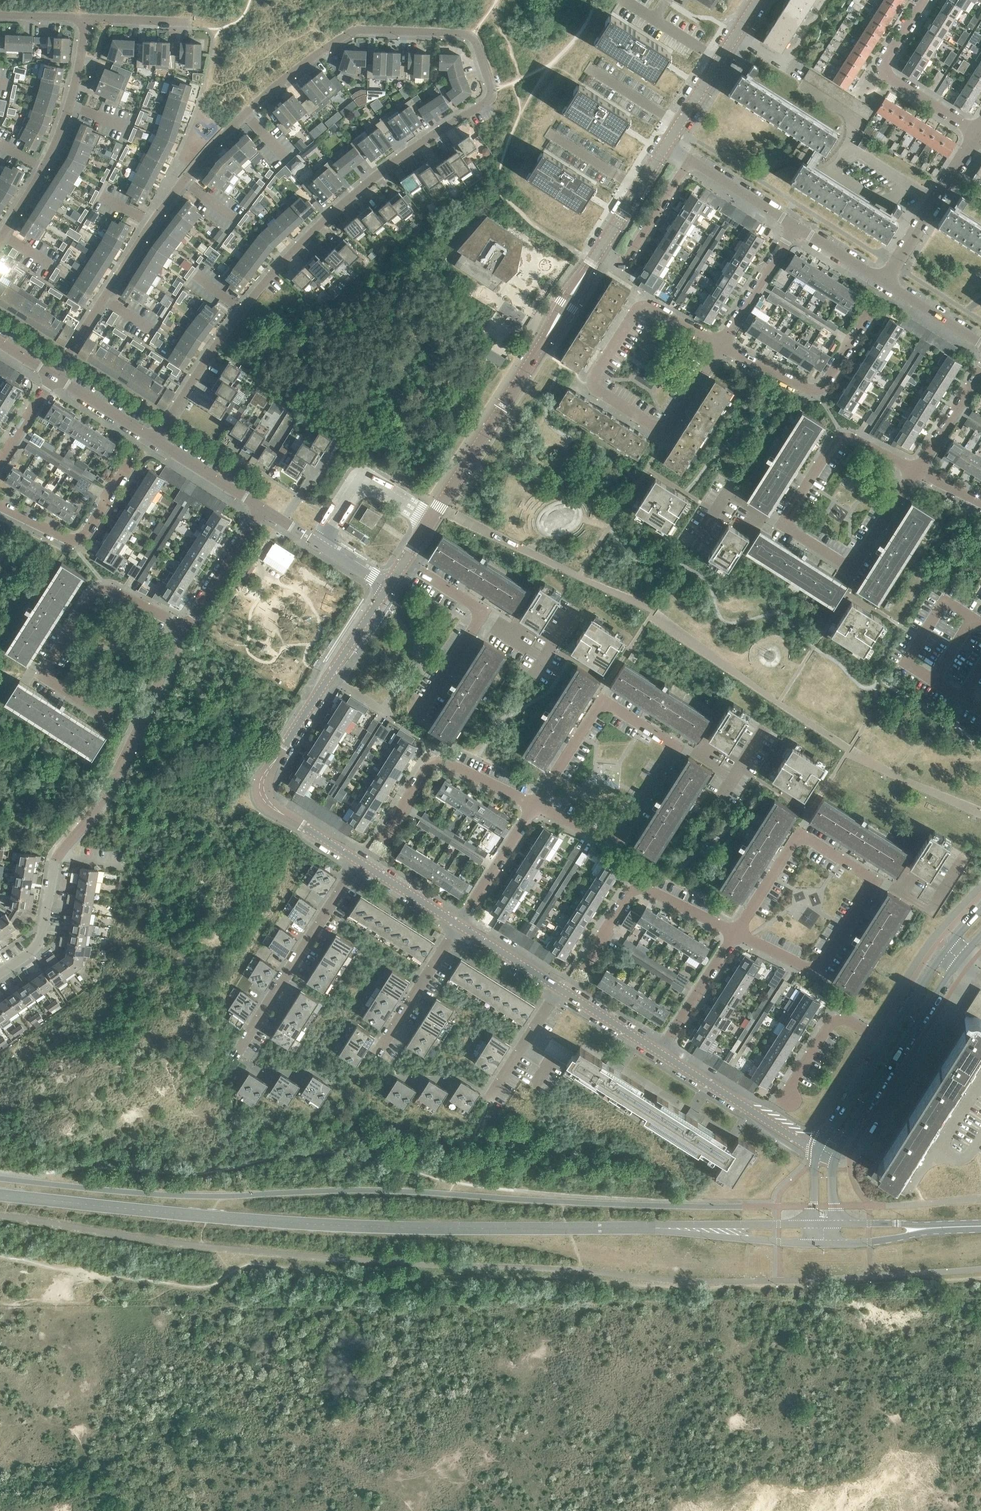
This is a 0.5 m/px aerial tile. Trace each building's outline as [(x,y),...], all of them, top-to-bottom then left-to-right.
[(712,8),(713,7),(710,6),(714,0),(699,0),(712,8)] [(781,13),(799,24),(814,0),(789,0),(788,2),(781,13)] [(886,0),(883,0),(878,9),(891,17),(898,7),(886,0)] [(941,9),(954,18),(960,8),(961,8),(948,0),(947,0),(941,9)] [(961,8),(960,8),(964,10),(971,0),(971,1),(972,0),(971,0),(948,0),(961,8)] [(852,7),(858,11),(861,7),(855,3),(852,7)] [(878,9),(871,19),(885,28),(891,17),(878,9)] [(934,19),(948,28),(954,18),(941,9),(934,19)] [(763,41),(781,52),(799,24),(781,13),(773,24),(771,29),(763,41)] [(846,17),(852,21),(855,17),(848,13),(846,17)] [(596,38),(595,40),(603,45),(608,48),(618,55),(624,58),(629,62),(635,65),(642,70),(648,73),(655,78),(656,76),(660,71),(659,71),(663,65),(666,60),(667,60),(670,54),(671,53),(611,14),(610,16),(606,22),(603,27),(601,30),(599,33),(596,38)] [(974,25),(978,19),(973,16),(969,22),(974,25)] [(871,19),(865,29),(878,38),(885,28),(871,19)] [(934,19),(928,29),(941,38),(948,28),(934,19)] [(878,38),(865,29),(858,39),(872,48),(878,38)] [(922,40),(935,48),(941,38),(928,29),(922,40)] [(964,30),(960,36),(965,39),(969,33),(964,30)] [(835,33),(833,37),(839,42),(842,38),(835,33)] [(979,38),(973,34),(968,41),(973,45),(973,44),(976,39),(977,40),(979,38)] [(33,36),(6,35),(6,49),(33,50),(33,36)] [(69,37),(49,36),(48,57),(55,57),(55,59),(68,60),(69,37)] [(965,39),(960,36),(956,42),(962,45),(965,39)] [(124,54),(134,54),(134,49),(134,43),(134,40),(114,39),(108,58),(115,60),(122,62),(124,54)] [(858,39),(852,50),(866,58),(872,48),(858,39)] [(915,50),(929,58),(935,48),(922,40),(915,50)] [(157,41),(144,41),(144,54),(138,53),(137,66),(144,67),(144,62),(156,63),(157,41)] [(168,64),(168,68),(175,68),(175,55),(169,55),(169,42),(157,41),(156,63),(168,64)] [(181,42),(180,63),(187,63),(187,65),(200,66),(201,43),(181,42)] [(829,43),(826,47),(833,52),(836,48),(829,43)] [(979,48),(973,44),(973,45),(970,49),(976,53),(979,48)] [(346,50),(340,68),(353,73),(356,64),(365,65),(366,51),(346,50)] [(866,58),(852,50),(846,60),(859,68),(866,58)] [(915,50),(909,60),(922,68),(926,71),(930,66),(925,63),(929,58),(915,50)] [(951,50),(947,56),(953,59),(956,54),(951,50)] [(23,51),(24,59),(33,59),(32,51),(23,51)] [(374,73),(386,74),(387,52),(375,51),(374,64),(368,64),(368,77),(374,77),(374,73)] [(400,52),(387,52),(386,74),(399,74),(399,78),(405,78),(406,65),(399,65),(400,52)] [(429,54),(409,53),(408,73),(415,73),(415,75),(429,76),(429,54)] [(822,53),(820,58),(827,62),(829,58),(822,53)] [(464,74),(460,55),(440,54),(440,61),(434,61),(434,68),(448,68),(450,78),(464,74)] [(953,59),(947,56),(944,62),(949,65),(953,59)] [(846,60),(839,70),(853,78),(859,68),(846,60)] [(902,70),(916,79),(922,68),(909,60),(902,70)] [(963,60),(960,64),(967,68),(969,64),(963,60)] [(973,72),(980,78),(980,63),(979,62),(973,72)] [(63,67),(46,64),(41,63),(38,75),(43,76),(43,78),(60,82),(63,67)] [(749,71),(753,74),(754,74),(758,67),(753,64),(749,71)] [(967,68),(960,64),(957,69),(963,73),(967,68)] [(105,68),(101,79),(121,88),(121,87),(125,76),(129,78),(132,72),(120,67),(117,73),(105,68)] [(803,79),(808,82),(814,72),(809,69),(803,79)] [(312,78),(326,95),(329,99),(339,91),(338,90),(343,86),(335,76),(330,80),(322,70),(312,78)] [(853,78),(839,70),(833,80),(846,89),(853,78)] [(935,76),(940,79),(944,74),(938,71),(935,76)] [(819,75),(814,72),(808,82),(813,85),(819,75)] [(980,91),(980,89),(980,78),(973,72),(967,82),(980,91)] [(471,92),(464,74),(450,78),(454,87),(447,92),(456,103),(471,92)] [(837,134),(805,114),(742,74),(730,92),(808,141),(812,144),(817,147),(822,150),(825,152),(836,134),(837,134)] [(813,85),(818,88),(824,78),(819,75),(813,85)] [(928,87),(933,90),(940,79),(935,76),(928,87)] [(942,81),(947,85),(951,80),(946,76),(942,81)] [(58,93),(60,82),(43,78),(40,88),(58,93)] [(326,95),(312,78),(303,86),(311,96),(306,100),(314,110),(319,106),(317,103),(326,95)] [(829,81),(824,78),(818,88),(823,91),(829,81)] [(125,89),(121,87),(121,88),(101,79),(96,91),(108,96),(105,102),(117,107),(125,89)] [(149,82),(147,87),(150,88),(153,89),(155,81),(152,82),(149,82)] [(823,91),(828,94),(834,85),(829,81),(823,91)] [(947,85),(942,81),(936,92),(941,95),(947,85)] [(166,93),(170,94),(187,99),(192,85),(181,82),(180,85),(170,82),(166,93)] [(967,82),(960,93),(973,101),(980,91),(967,82)] [(564,108),(563,109),(573,116),(578,119),(599,132),(604,136),(615,142),(615,141),(619,135),(626,123),(626,124),(630,118),(631,117),(579,84),(578,85),(575,91),(568,103),(568,102),(564,108)] [(839,88),(834,85),(828,94),(833,98),(839,88)] [(54,104),(58,93),(40,88),(37,98),(54,104)] [(833,98),(838,101),(844,91),(839,88),(833,98)] [(386,92),(367,91),(367,94),(367,102),(386,94),(386,92)] [(849,94),(844,91),(838,101),(843,104),(849,94)] [(954,103),(967,111),(973,101),(960,93),(954,103)] [(170,94),(167,104),(184,110),(187,99),(170,94)] [(293,94),(284,102),(298,119),(307,111),(310,114),(314,110),(306,100),(301,104),(293,94)] [(357,97),(354,100),(359,106),(367,102),(367,94),(364,94),(357,97)] [(442,94),(419,108),(419,109),(427,120),(449,106),(442,94)] [(843,104),(848,107),(854,97),(849,94),(843,104)] [(859,100),(854,97),(848,107),(852,110),(859,100)] [(876,111),(887,117),(895,104),(885,97),(876,111)] [(37,98),(34,109),(51,114),(54,104),(37,98)] [(409,105),(399,112),(412,130),(422,123),(415,113),(419,109),(419,108),(412,98),(407,102),(409,105)] [(852,110),(857,113),(864,103),(859,100),(852,110)] [(288,127),(298,119),(284,102),(274,110),(282,120),(277,124),(286,134),(291,130),(288,127)] [(869,106),(864,103),(857,113),(862,116),(869,106)] [(167,104),(164,115),(181,120),(184,110),(167,104)] [(897,124),(905,110),(895,104),(887,117),(897,124)] [(349,112),(345,106),(340,111),(344,116),(349,112)] [(862,116),(867,120),(874,109),(869,106),(862,116)] [(48,125),(51,114),(34,109),(31,118),(48,125)] [(325,121),(329,126),(343,115),(339,110),(325,121)] [(897,124),(907,130),(915,117),(905,110),(897,124)] [(387,116),(382,120),(389,131),(394,127),(401,137),(412,130),(399,112),(389,119),(387,116)] [(164,115),(160,125),(177,130),(181,120),(164,115)] [(6,117),(2,124),(7,126),(11,119),(6,117)] [(907,130),(917,137),(926,123),(915,117),(907,130)] [(42,135),(48,125),(31,118),(27,127),(42,135)] [(384,134),(389,131),(382,120),(376,124),(379,127),(369,134),(382,152),(392,144),(384,134)] [(322,122),(309,132),(314,138),(315,138),(320,133),(327,128),(322,122)] [(91,130),(92,127),(83,123),(77,137),(93,143),(93,144),(97,145),(101,134),(91,130)] [(880,142),(883,144),(884,144),(888,138),(882,134),(888,126),(883,123),(878,131),(874,138),(880,142)] [(927,143),(936,129),(926,123),(917,137),(927,143)] [(339,129),(334,124),(329,128),(334,133),(339,129)] [(24,125),(18,135),(28,140),(26,143),(36,148),(42,135),(27,127),(24,125)] [(160,125),(157,135),(174,141),(177,130),(160,125)] [(137,129),(134,135),(141,138),(143,131),(137,129)] [(874,138),(878,131),(874,129),(870,135),(874,138)] [(932,146),(937,150),(946,136),(936,129),(927,143),(924,149),(929,152),(932,146)] [(247,134),(236,144),(250,159),(259,152),(251,144),(254,141),(247,134)] [(351,143),(354,147),(355,147),(360,153),(364,149),(372,160),(382,152),(369,134),(359,142),(357,139),(351,143)] [(453,146),(457,151),(458,151),(462,157),(478,146),(470,134),(453,146)] [(169,152),(174,141),(157,135),(153,143),(169,152)] [(858,145),(865,150),(871,140),(864,136),(863,136),(864,136),(858,145)] [(937,150),(948,156),(956,143),(946,136),(937,150)] [(89,153),(93,144),(93,143),(77,137),(73,147),(89,153)] [(295,144),(301,151),(306,146),(300,139),(295,144)] [(315,140),(299,152),(303,157),(318,145),(315,140)] [(894,151),(898,144),(894,142),(890,148),(894,151)] [(153,143),(148,153),(164,161),(169,152),(153,143)] [(243,167),(250,159),(236,144),(228,151),(243,167)] [(118,145),(114,152),(118,154),(122,147),(118,145)] [(85,164),(89,153),(73,147),(69,156),(85,164)] [(354,147),(334,164),(339,170),(343,175),(363,157),(360,153),(355,147),(354,147)] [(822,150),(817,147),(806,164),(812,167),(822,150)] [(228,151),(220,159),(235,174),(243,167),(228,151)] [(471,169),(462,157),(458,151),(457,151),(448,158),(456,169),(455,170),(460,177),(471,169)] [(528,175),(527,177),(538,184),(543,187),(564,200),(570,203),(580,210),(581,209),(585,204),(584,204),(592,192),(596,186),(597,185),(543,151),(543,153),(539,158),(532,170),(531,170),(528,175)] [(159,171),(164,161),(148,153),(143,163),(159,171)] [(910,161),(914,163),(919,157),(915,154),(910,161)] [(285,165),(290,171),(301,161),(296,155),(285,165)] [(64,164),(79,174),(85,164),(69,156),(64,164)] [(440,180),(455,170),(456,169),(448,158),(432,168),(440,180)] [(220,159),(212,168),(229,181),(230,181),(236,174),(235,174),(220,159)] [(331,160),(316,172),(333,192),(343,183),(334,174),(339,170),(334,164),(331,160)] [(432,168),(428,161),(417,169),(425,180),(430,187),(440,180),(432,168)] [(920,167),(924,170),(929,163),(925,161),(920,167)] [(886,240),(898,222),(858,197),(812,167),(806,164),(803,162),(800,166),(791,180),(886,240)] [(154,180),(159,171),(143,163),(138,172),(154,180)] [(58,173),(73,183),(79,174),(64,164),(58,173)] [(24,170),(15,166),(13,169),(7,165),(2,175),(17,184),(24,170)] [(285,165),(275,175),(279,178),(285,173),(288,177),(292,173),(290,171),(285,165)] [(214,183),(219,187),(222,190),(226,187),(228,185),(229,181),(212,168),(204,180),(212,186),(214,183)] [(265,175),(269,178),(274,171),(270,168),(265,175)] [(931,174),(935,177),(939,170),(935,168),(931,174)] [(425,180),(417,169),(402,179),(409,191),(425,180)] [(113,181),(117,174),(113,171),(109,178),(113,181)] [(149,190),(154,180),(138,172),(133,182),(149,190)] [(324,200),(333,192),(316,172),(302,184),(311,194),(316,190),(324,200)] [(972,178),(973,178),(980,183),(980,176),(976,172),(972,178)] [(67,192),(73,183),(58,173),(52,183),(67,192)] [(17,184),(2,175),(0,178),(0,187),(12,194),(17,184)] [(275,175),(270,181),(274,184),(279,178),(275,175)] [(259,178),(256,182),(262,186),(265,183),(259,178)] [(142,203),(149,190),(133,182),(128,192),(134,195),(133,198),(142,203)] [(253,186),(252,188),(257,193),(259,190),(262,186),(256,182),(253,186)] [(61,201),(67,192),(52,183),(46,192),(61,201)] [(6,203),(12,194),(0,187),(0,199),(6,203)] [(250,190),(247,194),(249,196),(253,199),(256,195),(257,193),(252,188),(250,190)] [(706,188),(700,198),(705,201),(710,194),(711,191),(706,188)] [(716,194),(711,191),(710,194),(705,201),(705,202),(710,205),(716,194)] [(41,201),(56,210),(61,201),(46,192),(41,201)] [(403,197),(399,192),(389,200),(398,211),(403,218),(413,210),(408,204),(411,201),(406,194),(403,197)] [(705,202),(705,201),(700,198),(691,193),(684,203),(699,212),(705,202)] [(247,194),(240,203),(241,205),(246,208),(248,205),(253,199),(249,196),(247,194)] [(716,194),(710,205),(715,208),(721,198),(716,194)] [(957,203),(961,206),(962,206),(966,199),(961,196),(957,203)] [(301,197),(293,204),(305,217),(315,207),(308,200),(305,202),(301,197)] [(726,201),(721,198),(715,208),(720,211),(726,201)] [(194,222),(200,213),(195,209),(197,206),(188,200),(179,212),(194,222)] [(384,223),(398,211),(389,200),(375,212),(384,223)] [(35,210),(50,219),(56,210),(41,201),(35,210)] [(720,211),(722,212),(725,214),(732,204),(726,201),(720,211)] [(678,214),(692,223),(696,225),(699,222),(697,219),(701,214),(699,212),(684,203),(683,202),(681,203),(679,206),(679,208),(681,209),(678,214)] [(293,204),(285,211),(297,224),(305,217),(293,204)] [(737,207),(732,204),(725,214),(727,216),(730,217),(737,207)] [(892,211),(893,211),(897,214),(902,207),(897,204),(892,211)] [(374,231),(384,223),(375,212),(370,206),(360,214),(369,224),(369,225),(374,231)] [(950,206),(938,224),(980,251),(980,225),(950,206)] [(732,219),(735,221),(742,210),(737,207),(730,217),(732,219)] [(44,229),(44,228),(50,219),(35,210),(29,219),(44,229)] [(76,210),(72,217),(77,221),(81,214),(76,210)] [(91,212),(87,219),(91,221),(93,222),(99,213),(93,210),(91,212)] [(747,213),(742,210),(735,221),(740,224),(747,213)] [(285,211),(277,219),(289,232),(297,224),(285,211)] [(179,212),(173,220),(187,231),(194,222),(179,212)] [(719,218),(716,223),(719,225),(721,226),(724,221),(727,216),(725,214),(722,212),(719,218)] [(740,224),(745,227),(752,217),(747,213),(740,224)] [(360,214),(345,226),(354,237),(369,225),(369,224),(360,214)] [(678,214),(671,224),(685,233),(692,223),(678,214)] [(462,253),(455,265),(480,280),(486,284),(493,289),(499,283),(499,282),(503,279),(505,280),(506,281),(517,270),(524,239),(522,238),(505,227),(487,216),(457,250),(462,253)] [(727,216),(724,221),(721,226),(722,227),(725,229),(729,224),(732,219),(730,217),(727,216)] [(745,227),(749,230),(750,230),(757,220),(752,217),(745,227)] [(29,219),(21,232),(30,237),(32,234),(41,240),(47,230),(44,228),(44,229),(29,219)] [(281,239),(289,232),(277,219),(269,226),(281,239)] [(124,238),(131,225),(121,220),(120,223),(113,220),(108,230),(124,238)] [(173,220),(166,229),(180,239),(187,231),(173,220)] [(757,220),(750,230),(756,233),(762,223),(757,220)] [(716,223),(709,234),(713,236),(719,225),(716,223)] [(685,233),(671,224),(664,235),(679,244),(685,233)] [(269,226),(260,234),(273,246),(281,239),(269,226)] [(715,238),(719,240),(725,229),(722,227),(715,238)] [(166,229),(160,237),(174,248),(180,239),(166,229)] [(221,229),(214,238),(220,242),(225,236),(226,233),(221,229)] [(119,248),(124,238),(108,230),(103,239),(119,248)] [(764,239),(756,233),(750,230),(749,230),(743,240),(758,250),(764,239)] [(260,234),(252,244),(267,255),(273,246),(260,234)] [(702,244),(706,246),(713,236),(709,234),(702,244)] [(664,235),(658,245),(672,254),(679,244),(664,235)] [(153,246),(168,256),(174,248),(160,237),(153,246)] [(712,250),(719,240),(715,238),(709,248),(712,250)] [(103,239),(98,248),(113,258),(119,248),(103,239)] [(344,239),(335,248),(345,258),(350,264),(360,255),(344,239)] [(743,240),(736,251),(751,260),(758,250),(743,240)] [(63,251),(68,244),(63,241),(59,248),(63,251)] [(260,263),(267,255),(252,244),(246,252),(260,263)] [(702,244),(696,255),(699,257),(706,246),(702,244)] [(672,254),(658,245),(651,256),(665,265),(672,254)] [(162,265),(168,256),(153,246),(147,256),(162,265)] [(13,247),(8,254),(14,257),(18,251),(13,247)] [(107,267),(113,258),(98,248),(92,257),(107,267)] [(214,248),(211,252),(218,257),(221,253),(214,248)] [(335,248),(322,260),(322,261),(331,271),(345,258),(335,248)] [(706,261),(712,250),(709,248),(702,258),(706,261)] [(736,251),(730,261),(744,270),(751,260),(736,251)] [(218,257),(211,252),(208,256),(215,261),(218,257)] [(246,252),(239,261),(254,272),(260,263),(246,252)] [(796,276),(806,260),(808,258),(805,256),(803,258),(795,253),(785,269),(796,276)] [(316,255),(307,263),(317,274),(322,280),(331,271),(322,261),(322,260),(316,255)] [(689,265),(693,267),(699,257),(696,255),(689,265)] [(141,265),(156,274),(162,265),(147,256),(141,265)] [(651,256),(644,266),(659,275),(665,265),(651,256)] [(101,276),(107,267),(92,257),(86,266),(101,276)] [(699,271),(706,261),(702,258),(695,269),(699,271)] [(75,260),(71,269),(81,273),(84,264),(75,260)] [(192,264),(187,260),(182,266),(187,270),(192,264)] [(806,283),(817,267),(818,264),(815,262),(814,265),(806,260),(796,276),(806,283)] [(247,280),(254,272),(239,261),(233,270),(247,280)] [(738,281),(744,270),(730,261),(723,272),(738,281)] [(12,268),(18,272),(20,267),(14,263),(12,268)] [(303,287),(317,274),(307,263),(293,277),(303,287)] [(151,283),(156,274),(141,265),(135,274),(151,283)] [(689,265),(683,276),(686,278),(693,267),(689,265)] [(95,285),(101,276),(86,266),(80,276),(95,285)] [(639,272),(641,273),(638,277),(643,280),(639,286),(653,295),(664,278),(659,275),(644,266),(644,267),(643,266),(641,266),(639,270),(639,272)] [(26,271),(20,267),(18,272),(24,275),(26,271)] [(817,267),(806,283),(817,289),(827,273),(829,271),(826,269),(824,271),(817,267)] [(695,269),(689,280),(692,282),(699,271),(695,269)] [(226,278),(228,279),(232,282),(230,285),(238,292),(247,280),(233,270),(226,278)] [(54,280),(58,274),(53,271),(50,277),(54,280)] [(723,272),(716,282),(731,292),(738,281),(723,272)] [(828,296),(838,280),(839,278),(836,275),(835,278),(827,273),(817,289),(828,296)] [(145,292),(151,283),(135,274),(130,283),(145,292)] [(30,279),(36,283),(39,279),(33,275),(30,279)] [(89,294),(95,285),(80,276),(74,285),(89,294)] [(346,286),(352,280),(348,276),(342,281),(346,286)] [(686,278),(683,276),(676,286),(680,289),(686,278)] [(561,359),(579,371),(630,289),(612,278),(561,359)] [(45,283),(39,279),(36,283),(42,287),(45,283)] [(689,280),(682,290),(686,293),(692,282),(689,280)] [(838,303),(848,287),(850,284),(847,282),(845,285),(838,280),(828,296),(838,303)] [(0,281),(0,299),(9,286),(0,281)] [(724,302),(731,292),(716,282),(709,293),(724,302)] [(130,283),(122,295),(131,301),(133,298),(142,304),(149,295),(145,292),(130,283)] [(83,304),(89,294),(74,285),(68,294),(83,304)] [(785,294),(786,292),(775,285),(771,290),(782,297),(785,294)] [(8,307),(18,292),(9,286),(0,299),(0,302),(8,307)] [(54,295),(57,290),(51,287),(48,291),(54,295)] [(845,315),(849,310),(853,313),(858,306),(853,303),(861,291),(857,289),(856,291),(848,287),(838,303),(835,308),(845,315)] [(20,288),(18,292),(8,307),(17,313),(29,293),(20,288)] [(63,294),(57,290),(54,295),(60,298),(63,294)] [(187,292),(183,290),(179,296),(183,299),(187,292)] [(675,301),(680,304),(687,294),(686,293),(682,290),(675,301)] [(29,293),(17,313),(26,318),(39,299),(29,293)] [(709,293),(703,303),(718,313),(724,302),(709,293)] [(777,305),(778,303),(780,300),(770,293),(769,294),(767,298),(769,300),(777,305)] [(326,306),(333,299),(328,294),(319,302),(322,305),(324,307),(326,306)] [(795,300),(785,294),(782,297),(793,304),(795,300)] [(74,302),(69,298),(66,302),(72,306),(74,302)] [(35,324),(45,309),(48,305),(39,299),(26,318),(35,324)] [(791,306),(780,300),(778,303),(789,310),(791,306)] [(793,304),(803,311),(805,307),(795,300),(793,304)] [(214,323),(223,311),(215,305),(213,308),(204,301),(197,311),(200,313),(200,312),(214,323)] [(74,302),(72,306),(70,309),(76,312),(80,305),(74,302)] [(711,324),(718,313),(703,303),(696,314),(711,324)] [(157,313),(157,314),(162,317),(168,307),(165,305),(163,304),(157,313)] [(789,310),(799,317),(801,313),(791,306),(789,310)] [(803,311),(814,317),(816,314),(805,307),(803,311)] [(35,324),(45,330),(54,315),(45,309),(35,324)] [(113,311),(108,319),(106,322),(112,325),(119,314),(113,311)] [(200,313),(194,321),(208,332),(214,323),(200,312),(200,313)] [(745,321),(750,324),(745,333),(751,337),(752,335),(757,337),(767,321),(757,315),(756,315),(751,312),(745,321)] [(68,313),(63,321),(54,336),(57,338),(65,343),(80,320),(68,313)] [(799,317),(810,324),(812,320),(801,313),(799,317)] [(814,317),(824,324),(827,320),(816,314),(814,317)] [(45,330),(54,336),(63,321),(54,315),(45,330)] [(912,318),(907,315),(900,325),(904,327),(906,328),(912,318)] [(904,327),(900,325),(890,318),(883,329),(897,338),(904,327)] [(912,318),(906,328),(911,332),(917,321),(912,318)] [(835,331),(838,326),(827,319),(827,320),(824,324),(835,331)] [(810,324),(820,330),(823,327),(812,320),(810,324)] [(194,321),(187,330),(201,340),(208,332),(194,321)] [(769,340),(777,328),(767,321),(757,337),(755,340),(758,342),(760,339),(767,344),(769,340)] [(917,321),(911,332),(916,335),(922,324),(917,321)] [(921,338),(927,328),(922,324),(916,335),(921,338)] [(121,331),(115,327),(112,331),(118,335),(121,331)] [(770,346),(778,350),(788,334),(777,328),(769,340),(767,344),(766,346),(769,348),(770,346)] [(926,341),(932,331),(927,328),(921,338),(926,341)] [(105,336),(93,329),(79,352),(87,357),(90,359),(100,344),(105,336)] [(897,338),(883,329),(876,339),(891,349),(897,338)] [(196,349),(201,340),(187,330),(181,339),(196,349)] [(127,335),(121,331),(118,335),(124,339),(127,335)] [(931,344),(937,334),(932,331),(926,341),(931,344)] [(784,354),(788,357),(798,341),(788,334),(778,350),(776,353),(782,357),(784,354)] [(937,334),(931,344),(936,348),(943,337),(937,334)] [(943,337),(936,348),(941,351),(948,341),(943,337)] [(914,349),(918,351),(919,352),(922,347),(926,341),(921,338),(914,349)] [(130,343),(137,347),(139,343),(133,339),(130,343)] [(181,339),(176,348),(175,349),(190,358),(196,349),(181,339)] [(891,349),(876,339),(870,350),(884,359),(891,349)] [(794,361),(799,364),(811,345),(806,341),(804,344),(798,341),(788,357),(786,360),(793,364),(794,361)] [(924,355),(927,350),(931,344),(926,341),(922,347),(919,352),(920,353),(924,355)] [(946,354),(953,344),(948,341),(941,351),(944,353),(946,354)] [(829,348),(834,351),(837,345),(833,342),(829,348)] [(145,346),(139,343),(137,347),(143,351),(145,346)] [(100,344),(90,359),(100,365),(109,350),(100,344)] [(948,355),(951,357),(958,347),(953,344),(946,354),(948,355)] [(811,345),(799,364),(797,367),(798,367),(803,370),(805,368),(810,371),(813,366),(821,371),(830,357),(811,345)] [(172,346),(166,356),(184,367),(190,358),(175,349),(176,348),(172,346)] [(500,366),(505,358),(491,349),(485,357),(500,366)] [(914,349),(907,359),(911,362),(918,351),(914,349)] [(118,355),(109,350),(100,365),(109,371),(118,356),(118,355)] [(149,354),(155,358),(157,354),(151,350),(149,354)] [(884,359),(870,350),(863,361),(877,370),(884,359)] [(120,352),(118,355),(118,356),(109,371),(118,376),(127,361),(128,362),(130,359),(120,352)] [(917,366),(924,355),(920,353),(913,363),(917,366)] [(941,366),(955,375),(962,364),(951,357),(948,355),(946,354),(944,353),(937,363),(941,366)] [(164,358),(157,354),(155,358),(161,362),(164,358)] [(901,370),(904,372),(911,362),(907,359),(901,370)] [(127,361),(118,376),(127,382),(136,367),(128,362),(127,361)] [(229,361),(219,377),(231,385),(236,378),(241,381),(246,372),(241,369),(234,364),(229,361)] [(877,370),(863,361),(856,371),(871,380),(877,370)] [(175,366),(169,362),(167,366),(173,370),(175,366)] [(10,366),(5,363),(0,371),(0,374),(4,376),(10,366)] [(911,376),(917,366),(913,363),(907,374),(911,376)] [(7,378),(9,380),(15,370),(10,366),(4,376),(7,378)] [(175,366),(173,370),(171,373),(177,376),(181,369),(175,366)] [(955,375),(941,366),(934,376),(949,385),(955,375)] [(146,373),(136,367),(127,382),(136,388),(146,373)] [(15,370),(9,380),(14,383),(20,373),(15,370)] [(904,372),(901,370),(894,380),(898,383),(904,372)] [(856,371),(850,382),(864,391),(871,380),(856,371)] [(145,394),(155,379),(146,373),(136,388),(145,394)] [(907,374),(900,384),(904,387),(911,376),(907,374)] [(942,396),(949,385),(934,376),(928,387),(942,396)] [(158,402),(166,407),(180,384),(168,377),(164,384),(154,400),(158,402)] [(219,377),(212,388),(220,392),(236,402),(238,404),(245,393),(238,389),(231,385),(219,377)] [(19,394),(22,389),(23,388),(14,383),(9,380),(7,378),(6,379),(7,379),(0,389),(16,399),(18,401),(21,397),(20,395),(19,394)] [(164,384),(155,379),(145,394),(154,400),(164,384)] [(733,391),(715,379),(663,461),(682,472),(733,391)] [(894,380),(887,391),(891,393),(898,383),(894,380)] [(864,391),(850,382),(843,392),(857,402),(864,391)] [(897,397),(904,387),(900,384),(894,395),(897,397)] [(928,387),(921,397),(935,407),(942,396),(928,387)] [(568,388),(557,406),(638,458),(650,440),(568,388)] [(9,410),(12,412),(14,408),(11,406),(16,399),(0,389),(0,404),(9,410)] [(887,391),(880,401),(884,404),(891,393),(887,391)] [(220,392),(209,408),(221,416),(226,419),(231,422),(235,425),(238,419),(229,413),(236,402),(220,392)] [(853,413),(851,412),(857,402),(843,392),(836,402),(836,403),(841,406),(838,412),(849,419),(853,413)] [(894,395),(887,406),(891,408),(897,397),(894,395)] [(921,397),(914,408),(928,417),(935,407),(921,397)] [(280,416),(285,408),(273,401),(268,409),(280,416)] [(884,404),(880,401),(874,412),(877,414),(884,404)] [(53,403),(44,417),(45,417),(55,424),(64,410),(66,407),(60,404),(58,406),(54,403),(53,403)] [(2,420),(5,422),(7,419),(4,417),(9,410),(0,404),(0,419),(2,420)] [(884,418),(891,408),(887,406),(880,416),(884,418)] [(922,428),(922,427),(923,428),(925,427),(926,425),(926,423),(925,422),(928,417),(914,408),(907,418),(922,428)] [(64,410),(55,424),(66,431),(75,417),(74,417),(76,414),(70,410),(69,413),(64,410)] [(772,458),(770,462),(773,464),(749,500),(747,499),(770,514),(770,513),(768,512),(823,425),(825,426),(802,411),(802,412),(804,413),(777,457),(770,452),(768,456),(772,458)] [(871,425),(877,414),(874,412),(873,411),(866,421),(868,423),(871,425)] [(972,411),(969,416),(980,423),(980,421),(980,416),(972,411)] [(884,433),(890,422),(884,418),(880,416),(874,426),(876,428),(880,431),(884,433)] [(75,417),(66,431),(76,437),(85,423),(75,417)] [(233,428),(231,430),(247,440),(247,441),(255,429),(239,418),(238,419),(235,425),(233,428)] [(907,418),(901,429),(915,438),(922,428),(907,418)] [(978,425),(967,418),(964,423),(975,430),(976,429),(978,425)] [(85,423),(76,437),(87,444),(96,430),(85,423)] [(247,440),(243,447),(253,454),(261,442),(266,435),(270,429),(259,423),(255,429),(247,441),(247,440)] [(915,438),(901,429),(894,439),(898,442),(909,448),(915,438)] [(96,430),(87,444),(97,451),(106,437),(96,430)] [(320,430),(310,446),(322,454),(332,438),(328,435),(320,430)] [(33,435),(30,440),(41,447),(43,443),(44,442),(33,435)] [(106,437),(97,451),(107,457),(108,458),(117,443),(116,443),(106,437)] [(954,462),(964,447),(950,437),(943,447),(948,450),(942,458),(946,460),(947,458),(954,462)] [(261,442),(253,454),(264,461),(270,465),(277,453),(261,442)] [(308,460),(315,465),(322,454),(310,446),(303,442),(296,452),(308,460)] [(28,443),(25,448),(36,455),(37,453),(39,450),(28,443)] [(51,449),(43,443),(41,447),(49,452),(51,449)] [(975,453),(964,447),(954,462),(953,465),(956,467),(957,464),(965,469),(975,453)] [(39,450),(37,453),(45,459),(47,455),(39,450)] [(51,454),(60,459),(62,455),(53,450),(51,454)] [(296,452),(286,469),(298,476),(308,460),(296,452)] [(980,467),(980,457),(975,453),(965,469),(963,471),(967,473),(968,471),(975,476),(980,467)] [(58,462),(49,456),(47,460),(55,465),(58,462)] [(62,461),(70,466),(72,462),(64,457),(62,461)] [(80,473),(82,474),(86,469),(87,466),(77,460),(72,467),(80,473)] [(68,469),(60,463),(58,467),(66,472),(68,469)] [(166,465),(159,475),(164,478),(171,468),(166,465)] [(5,480),(15,487),(24,473),(14,467),(14,466),(13,466),(4,480),(5,480)] [(35,480),(38,475),(27,468),(24,473),(15,487),(22,491),(21,492),(25,495),(26,493),(35,480)] [(148,473),(143,480),(159,490),(165,480),(166,480),(166,479),(164,478),(159,475),(147,468),(145,471),(148,473)] [(171,468),(164,478),(166,479),(170,482),(176,472),(171,468)] [(93,481),(96,475),(86,469),(82,474),(93,481)] [(79,475),(71,470),(68,473),(76,479),(79,475)] [(176,472),(170,482),(175,485),(181,475),(176,472)] [(181,475),(175,485),(180,488),(186,478),(181,475)] [(88,488),(92,483),(81,476),(78,481),(88,488)] [(159,490),(143,480),(141,478),(139,481),(141,483),(137,490),(152,500),(159,490)] [(186,478),(180,488),(185,491),(191,481),(186,478)] [(669,529),(682,508),(687,500),(688,498),(675,490),(656,478),(637,506),(635,510),(636,511),(645,516),(658,525),(666,530),(667,531),(669,529)] [(26,493),(36,500),(45,486),(35,480),(26,493)] [(191,481),(185,491),(190,494),(196,484),(191,481)] [(196,484),(190,494),(194,497),(195,498),(201,488),(196,484)] [(36,500),(47,507),(56,493),(45,486),(36,500)] [(185,491),(180,488),(176,495),(181,498),(185,491)] [(201,488),(195,498),(200,501),(206,491),(201,488)] [(134,495),(130,501),(145,511),(152,500),(137,490),(134,489),(132,491),(133,494),(134,495)] [(186,501),(190,494),(185,491),(181,498),(186,501)] [(206,491),(200,501),(205,504),(211,494),(206,491)] [(47,507),(57,513),(66,500),(56,493),(47,507)] [(89,498),(87,501),(92,504),(97,496),(92,493),(89,498)] [(190,494),(186,501),(190,504),(195,498),(190,494)] [(211,494),(205,504),(210,507),(217,497),(211,494)] [(217,497),(210,507),(214,510),(215,511),(222,500),(217,497)] [(128,504),(123,511),(139,521),(145,511),(130,501),(127,499),(125,502),(128,504)] [(77,506),(76,506),(66,500),(57,513),(68,520),(67,520),(68,520),(77,506)] [(222,500),(215,511),(220,514),(227,504),(222,500)] [(878,546),(881,548),(879,552),(874,561),(861,581),(856,589),(879,604),(883,597),(907,560),(935,516),(911,501),(884,545),(881,543),(880,542),(878,546)] [(173,511),(172,513),(175,515),(176,513),(182,505),(178,502),(178,503),(173,511)] [(183,517),(188,509),(184,506),(178,517),(181,519),(183,517)] [(380,516),(368,508),(360,520),(372,527),(380,516)] [(139,521),(123,511),(121,510),(119,513),(121,515),(117,522),(132,532),(139,521)] [(207,521),(223,531),(226,533),(228,529),(225,527),(229,520),(230,520),(220,514),(215,511),(214,510),(207,521)] [(166,522),(165,523),(168,526),(175,515),(172,513),(166,522)] [(178,517),(172,525),(171,527),(175,530),(181,519),(178,517)] [(115,525),(110,532),(125,542),(132,532),(117,522),(114,520),(112,523),(115,525)] [(201,531),(216,541),(219,543),(221,540),(218,538),(223,531),(207,521),(201,531)] [(159,532),(158,534),(162,536),(163,534),(168,526),(165,523),(159,532)] [(708,557),(710,558),(727,568),(728,570),(744,545),(749,537),(746,535),(744,538),(741,537),(734,532),(736,529),(729,524),(708,557)] [(364,534),(349,525),(346,529),(361,539),(364,534)] [(168,540),(175,530),(171,527),(166,536),(164,538),(168,540)] [(194,542),(209,552),(212,554),(214,550),(212,548),(216,541),(201,531),(197,529),(193,534),(197,537),(194,542)] [(848,585),(848,584),(846,587),(803,559),(807,553),(804,551),(801,555),(798,552),(796,555),(759,532),(761,529),(760,529),(748,547),(746,552),(748,550),(835,605),(833,607),(834,608),(848,585)] [(107,537),(103,543),(119,553),(125,542),(110,532),(107,531),(106,533),(106,536),(107,537)] [(158,534),(151,545),(155,547),(156,545),(162,536),(158,534)] [(517,611),(516,613),(516,614),(520,607),(531,590),(530,590),(529,593),(486,565),(487,563),(484,560),(486,557),(483,554),(480,558),(479,561),(442,538),(443,535),(428,558),(429,558),(430,556),(473,583),(472,586),(474,583),(517,611)] [(157,548),(161,551),(168,540),(164,538),(159,546),(157,548)] [(187,552),(203,562),(206,564),(208,561),(205,559),(209,552),(194,542),(190,540),(187,545),(190,547),(187,552)] [(119,553),(103,543),(101,541),(99,545),(101,546),(97,553),(96,553),(96,554),(116,566),(123,556),(119,553)] [(274,544),(267,554),(287,567),(294,557),(274,544)] [(146,553),(145,555),(148,557),(150,555),(155,547),(151,545),(146,553)] [(154,561),(161,551),(157,548),(151,559),(154,561)] [(180,563),(196,573),(199,575),(201,571),(198,570),(203,562),(187,552),(183,550),(180,555),(184,558),(180,563)] [(134,563),(136,564),(138,561),(130,555),(128,559),(134,563)] [(146,567),(144,569),(148,572),(154,561),(151,559),(146,567)] [(6,650),(29,665),(29,664),(27,662),(54,620),(56,621),(57,620),(55,619),(82,576),(85,577),(62,562),(61,563),(64,564),(37,607),(34,606),(31,609),(28,607),(25,610),(32,614),(9,651),(6,649),(6,650)] [(196,573),(180,563),(174,573),(189,583),(192,585),(194,582),(192,580),(196,573)] [(250,563),(245,571),(250,574),(255,566),(250,563)] [(135,578),(142,568),(138,565),(137,564),(130,575),(135,578)] [(137,580),(143,583),(150,573),(148,572),(144,569),(137,580)] [(174,573),(167,584),(183,594),(185,596),(188,592),(185,591),(189,583),(174,573)] [(183,594),(167,584),(161,594),(160,594),(179,606),(181,603),(178,601),(183,594)] [(561,598),(559,597),(542,586),(541,585),(525,610),(520,618),(523,620),(525,616),(528,618),(535,623),(533,626),(540,630),(561,598)] [(888,600),(884,607),(890,611),(894,604),(888,600)] [(841,640),(854,648),(851,652),(859,657),(862,653),(864,654),(865,653),(869,655),(874,647),(870,644),(878,631),(882,634),(887,626),(883,623),(884,622),(881,620),(880,622),(850,603),(831,634),(832,635),(830,639),(838,644),(841,640)] [(614,632),(601,624),(593,619),(592,618),(591,619),(585,628),(577,641),(572,649),(571,650),(584,659),(603,671),(622,642),(624,639),(623,638),(614,632)] [(428,728),(451,743),(452,743),(449,741),(504,654),(507,656),(507,655),(484,641),(486,643),(459,686),(452,682),(450,685),(454,687),(452,691),(454,693),(431,730),(428,728)] [(326,654),(323,652),(317,660),(321,663),(326,654)] [(628,658),(635,662),(638,656),(632,652),(628,658)] [(665,682),(662,686),(660,689),(624,666),(625,663),(610,686),(611,686),(612,684),(655,711),(654,713),(654,714),(656,711),(699,739),(697,741),(698,742),(707,727),(713,718),(712,718),(711,721),(667,693),(669,690),(665,688),(668,684),(665,682)] [(601,680),(578,665),(577,666),(580,667),(552,711),(550,709),(547,712),(546,712),(543,710),(541,713),(544,715),(548,718),(525,754),(522,753),(545,768),(545,767),(543,766),(570,723),(573,725),(573,724),(570,722),(598,679),(600,681),(601,680)] [(63,701),(60,706),(57,703),(56,706),(19,683),(20,680),(5,703),(6,703),(7,701),(94,756),(92,758),(93,759),(108,736),(107,735),(106,738),(62,710),(64,708),(67,704),(63,701)] [(352,696),(349,701),(357,706),(360,701),(352,696)] [(340,702),(336,710),(351,720),(358,709),(340,697),(338,701),(340,702)] [(749,718),(748,717),(731,706),(729,705),(713,730),(709,738),(712,740),(714,737),(716,738),(724,743),(722,746),(729,751),(749,718)] [(345,730),(351,720),(336,710),(333,708),(331,711),(334,713),(329,720),(345,730)] [(327,723),(323,731),(338,741),(345,730),(329,720),(326,718),(324,722),(327,723)] [(379,722),(374,719),(367,730),(372,733),(379,722)] [(381,724),(374,734),(379,738),(386,727),(381,724)] [(331,751),(338,741),(323,731),(320,729),(318,733),(320,734),(316,741),(331,751)] [(365,743),(371,735),(367,732),(362,741),(365,743)] [(403,737),(401,736),(394,747),(410,757),(413,759),(417,753),(414,751),(417,746),(410,742),(413,736),(406,732),(403,737)] [(373,736),(368,745),(371,747),(377,738),(373,736)] [(309,752),(324,762),(329,765),(332,760),(327,757),(331,751),(316,741),(313,739),(311,743),(314,744),(309,752)] [(358,754),(364,745),(360,743),(355,751),(358,754)] [(786,755),(778,768),(773,776),(772,778),(785,787),(804,799),(823,770),(825,766),(823,765),(815,760),(802,752),(794,747),(792,746),(791,747),(786,755)] [(366,747),(361,755),(365,758),(370,749),(366,747)] [(403,768),(406,770),(410,764),(407,762),(410,757),(394,747),(387,758),(403,768)] [(318,772),(324,762),(309,752),(306,750),(304,753),(307,755),(302,762),(318,772)] [(352,764),(357,756),(354,753),(348,762),(352,764)] [(360,757),(354,766),(358,768),(363,760),(360,757)] [(712,771),(693,759),(688,757),(691,759),(663,802),(657,798),(654,801),(658,804),(656,807),(659,809),(636,846),(633,844),(633,845),(656,859),(654,857),(709,770),(711,772),(712,771)] [(387,758),(381,768),(397,778),(399,780),(401,777),(399,775),(403,768),(387,758)] [(296,773),(311,782),(318,772),(302,762),(300,761),(297,764),(300,766),(296,773)] [(345,775),(350,766),(347,764),(342,772),(345,775)] [(357,770),(353,768),(348,776),(351,778),(357,770)] [(394,783),(397,778),(381,768),(374,779),(390,789),(393,791),(397,785),(394,783)] [(303,793),(309,796),(310,797),(312,793),(307,789),(311,782),(296,773),(293,771),(291,775),(293,776),(289,784),(298,789),(303,793)] [(338,785),(344,777),(340,775),(335,783),(338,785)] [(346,778),(341,786),(345,789),(350,781),(346,778)] [(374,779),(368,789),(383,799),(383,800),(386,801),(388,798),(385,796),(390,789),(374,779)] [(447,801),(456,786),(445,779),(440,787),(435,784),(430,793),(435,796),(437,794),(447,801)] [(332,795),(337,787),(334,785),(328,793),(332,795)] [(341,786),(334,797),(338,800),(340,801),(347,790),(345,789),(341,786)] [(466,793),(456,786),(447,801),(457,807),(466,793)] [(292,799),(297,803),(303,793),(298,789),(292,799)] [(368,789),(361,800),(377,810),(379,812),(381,809),(379,807),(383,800),(383,799),(368,789)] [(297,803),(302,806),(309,796),(303,793),(297,803)] [(333,796),(332,795),(328,793),(325,798),(321,804),(324,806),(326,807),(333,796)] [(469,814),(478,800),(466,793),(457,807),(469,814)] [(302,806),(307,809),(314,799),(310,797),(309,796),(302,806)] [(326,807),(329,809),(331,811),(335,804),(338,800),(334,797),(333,796),(326,807)] [(824,797),(809,820),(809,821),(811,818),(855,846),(853,849),(854,849),(856,847),(898,873),(896,876),(897,876),(909,856),(912,853),(911,853),(909,855),(866,828),(868,825),(864,823),(867,819),(863,817),(861,821),(859,823),(822,800),(824,798),(824,797)] [(307,809),(312,813),(319,803),(314,799),(307,809)] [(798,814),(775,799),(774,799),(777,801),(750,844),(747,842),(744,846),(741,844),(738,847),(741,849),(745,851),(722,888),(719,886),(719,887),(742,902),(742,901),(740,899),(768,855),(771,857),(771,856),(768,855),(795,812),(798,814)] [(372,817),(377,810),(361,800),(354,810),(370,820),(370,821),(373,822),(375,819),(372,817)] [(488,806),(478,800),(469,814),(479,821),(488,806)] [(321,804),(319,803),(312,813),(317,816),(324,806),(321,804)] [(317,816),(322,819),(329,809),(326,807),(324,806),(317,816)] [(489,827),(498,813),(488,806),(479,821),(489,827)] [(331,811),(329,809),(322,819),(328,822),(334,812),(331,811)] [(347,821),(349,822),(354,825),(366,833),(368,829),(365,828),(370,821),(370,820),(354,810),(347,821)] [(328,822),(332,825),(339,815),(334,812),(328,822)] [(432,824),(435,820),(435,819),(425,812),(422,817),(432,824)] [(509,820),(498,813),(489,827),(500,834),(509,820)] [(344,819),(339,815),(332,825),(338,829),(344,819)] [(338,829),(343,832),(349,822),(347,821),(344,819),(338,829)] [(431,826),(420,819),(417,825),(427,831),(428,830),(431,826)] [(432,824),(441,829),(443,825),(435,820),(432,824)] [(354,825),(349,822),(343,832),(348,835),(354,825)] [(540,833),(537,838),(551,847),(558,836),(541,825),(538,831),(540,833)] [(439,831),(431,826),(428,830),(437,835),(439,831)] [(443,830),(451,835),(454,832),(445,826),(443,830)] [(450,838),(441,833),(439,836),(447,842),(450,838)] [(453,837),(462,842),(464,838),(456,833),(453,837)] [(910,866),(923,874),(930,879),(951,846),(949,845),(932,834),(930,833),(914,859),(910,866)] [(545,857),(551,847),(537,838),(531,848),(545,857)] [(460,845),(452,839),(449,843),(458,849),(460,845)] [(464,843),(472,849),(475,845),(466,840),(464,843)] [(407,863),(416,849),(405,842),(396,857),(397,857),(407,863)] [(485,857),(488,852),(478,845),(475,850),(485,857)] [(471,852),(462,846),(460,850),(468,855),(471,852)] [(580,850),(575,847),(568,857),(573,860),(580,850)] [(531,848),(524,859),(538,868),(545,857),(531,848)] [(416,849),(407,863),(417,870),(426,856),(416,849)] [(582,851),(576,862),(581,865),(588,855),(582,851)] [(20,852),(18,863),(35,866),(36,859),(40,860),(41,856),(20,852)] [(483,860),(473,853),(470,858),(480,865),(483,860)] [(426,856),(417,870),(428,877),(437,862),(426,856)] [(604,865),(597,876),(611,885),(618,874),(613,871),(617,865),(605,858),(603,861),(604,865)] [(531,878),(538,868),(524,859),(517,869),(531,878)] [(566,871),(572,862),(568,860),(563,868),(566,871)] [(437,862),(428,877),(438,883),(448,869),(437,862)] [(35,866),(18,863),(16,874),(37,877),(38,874),(33,873),(35,866)] [(574,864),(569,873),(573,875),(578,866),(574,864)] [(337,876),(337,875),(321,865),(321,866),(319,865),(313,875),(331,886),(337,876)] [(71,876),(97,881),(99,870),(82,867),(81,873),(72,872),(71,876)] [(448,869),(438,883),(449,890),(458,876),(448,869)] [(517,869),(510,880),(524,889),(531,878),(517,869)] [(560,881),(565,873),(561,871),(556,879),(560,881)] [(31,887),(32,881),(36,881),(37,877),(16,874),(14,884),(31,887)] [(313,888),(319,891),(318,892),(325,896),(331,886),(313,875),(308,883),(303,880),(298,887),(309,894),(313,888)] [(568,875),(562,883),(566,886),(571,877),(568,875)] [(78,889),(95,892),(97,881),(71,876),(70,881),(79,883),(78,889)] [(458,876),(449,890),(459,897),(460,897),(469,883),(469,882),(469,883),(458,876)] [(597,876),(590,886),(604,895),(611,885),(597,876)] [(518,899),(524,889),(510,880),(504,890),(518,899)] [(553,892),(558,884),(555,881),(549,890),(553,892)] [(34,895),(30,894),(31,887),(14,884),(12,895),(33,899),(34,895)] [(561,885),(555,894),(559,896),(565,888),(561,885)] [(598,906),(604,895),(590,886),(583,897),(598,906)] [(318,907),(317,906),(306,899),(309,894),(298,887),(294,894),(299,897),(294,906),(311,917),(318,907)] [(68,898),(93,903),(95,892),(78,889),(77,895),(68,894),(68,898)] [(504,890),(497,901),(511,910),(518,899),(504,890)] [(832,979),(855,994),(855,993),(853,992),(908,905),(910,906),(911,906),(887,891),(887,892),(890,893),(862,936),(856,932),(853,935),(857,938),(855,941),(858,943),(835,980),(832,978),(832,979)] [(546,902),(551,894),(548,892),(543,900),(546,902)] [(33,899),(12,895),(10,906),(15,907),(12,911),(17,914),(21,908),(27,909),(28,902),(33,903),(33,899)] [(371,901),(361,895),(350,913),(359,919),(371,901)] [(554,896),(549,904),(552,906),(558,898),(554,896)] [(583,897),(577,907),(591,916),(598,906),(583,897)] [(74,910),(91,913),(93,903),(68,898),(67,903),(75,904),(74,910)] [(380,907),(371,901),(359,919),(368,925),(380,907)] [(505,920),(511,910),(497,901),(491,911),(494,913),(500,917),(505,920)] [(540,913),(545,904),(541,902),(536,911),(540,913)] [(293,919),(299,922),(299,923),(305,927),(311,917),(294,906),(288,914),(283,911),(279,918),(289,925),(293,919)] [(548,906),(542,915),(546,917),(551,909),(548,906)] [(378,931),(389,913),(380,907),(368,925),(378,931)] [(584,927),(591,916),(577,907),(570,918),(584,927)] [(626,927),(631,930),(637,921),(648,928),(657,914),(647,907),(646,907),(640,917),(635,913),(626,927)] [(63,919),(89,924),(91,913),(74,910),(73,916),(64,914),(63,919)] [(0,917),(0,924),(9,937),(12,935),(10,931),(16,927),(12,922),(16,916),(11,913),(8,917),(6,913),(0,917)] [(398,919),(389,913),(378,931),(387,936),(398,919)] [(533,923),(538,915),(535,913),(529,921),(533,923)] [(668,921),(657,914),(648,928),(659,935),(668,921)] [(493,927),(499,931),(505,920),(500,917),(493,927)] [(544,919),(541,917),(536,925),(539,927),(544,919)] [(298,938),(297,937),(286,930),(289,925),(279,918),(274,925),(280,928),(274,937),(292,948),(298,938)] [(564,928),(578,937),(579,938),(581,937),(583,934),(583,932),(581,931),(584,927),(570,918),(564,928)] [(71,932),(91,935),(93,925),(89,924),(63,919),(63,924),(72,926),(71,932)] [(396,942),(407,924),(398,919),(387,936),(396,942)] [(499,931),(503,934),(510,923),(505,920),(499,931)] [(534,924),(533,923),(529,921),(526,926),(523,931),(525,933),(528,935),(534,924)] [(668,921),(659,935),(669,941),(678,927),(668,921)] [(503,934),(509,937),(515,927),(510,923),(503,934)] [(3,936),(6,939),(9,937),(0,924),(0,938),(3,936)] [(416,930),(407,924),(396,942),(405,948),(416,930)] [(536,925),(534,924),(528,935),(531,936),(533,938),(539,927),(536,925)] [(520,930),(515,927),(509,937),(514,940),(520,930)] [(689,934),(678,927),(669,941),(680,948),(689,934)] [(574,948),(576,945),(576,943),(574,942),(578,937),(564,928),(557,939),(571,948),(572,949),(574,948)] [(414,954),(425,936),(416,930),(405,948),(414,954)] [(525,933),(523,931),(520,930),(514,940),(519,943),(525,933)] [(94,936),(91,935),(71,932),(70,937),(61,936),(60,940),(92,946),(94,936)] [(531,936),(528,935),(525,933),(519,943),(524,947),(531,936)] [(336,934),(330,944),(348,955),(354,945),(336,934)] [(689,934),(680,948),(690,955),(699,941),(689,934)] [(435,942),(425,936),(414,954),(424,960),(435,942)] [(536,940),(533,938),(531,936),(524,947),(529,950),(536,940)] [(546,946),(551,949),(556,953),(565,958),(565,957),(571,948),(557,939),(552,936),(546,946)] [(274,950),(279,953),(279,954),(285,958),(292,948),(274,937),(269,945),(263,942),(259,949),(270,956),(274,950)] [(626,939),(623,944),(634,951),(636,947),(637,946),(626,939)] [(92,946),(60,940),(59,945),(68,947),(67,953),(87,956),(90,957),(92,946)] [(541,943),(536,940),(529,950),(534,953),(541,943)] [(709,947),(699,941),(690,955),(701,961),(710,947),(709,947)] [(534,953),(539,956),(546,946),(541,943),(534,953)] [(330,944),(325,953),(342,964),(348,955),(330,944)] [(539,956),(544,960),(551,949),(546,946),(539,956)] [(621,946),(618,951),(629,958),(630,957),(632,953),(621,946)] [(644,953),(636,947),(634,951),(642,956),(644,953)] [(278,969),(278,968),(266,961),(270,956),(259,949),(255,956),(260,959),(254,968),(272,979),(278,969)] [(549,963),(556,953),(551,949),(544,960),(549,963)] [(82,966),(83,960),(86,961),(87,956),(67,953),(67,956),(64,957),(74,971),(82,966)] [(337,973),(342,964),(325,953),(319,962),(337,973)] [(640,959),(632,953),(630,957),(638,962),(640,959)] [(74,971),(64,957),(59,961),(54,954),(50,956),(65,978),(74,971)] [(644,957),(652,963),(655,959),(646,954),(644,957)] [(739,965),(754,975),(761,965),(745,954),(745,955),(744,956),(742,954),(740,957),(742,959),(739,965)] [(67,981),(65,978),(50,956),(46,959),(51,966),(46,970),(58,987),(67,981)] [(471,965),(461,959),(450,977),(460,983),(471,965)] [(651,965),(642,960),(640,964),(648,969),(651,965)] [(655,964),(663,969),(665,966),(657,960),(655,964)] [(319,962),(313,971),(331,982),(337,973),(319,962)] [(480,971),(471,965),(460,983),(469,988),(480,971)] [(736,970),(732,976),(748,986),(754,975),(739,965),(738,966),(735,965),(733,968),(736,970)] [(661,972),(653,967),(651,970),(659,976),(661,972)] [(665,971),(673,976),(676,973),(667,967),(665,971)] [(254,981),(260,984),(259,985),(265,989),(272,979),(254,968),(249,976),(244,973),(239,980),(250,987),(254,981)] [(386,979),(404,990),(410,981),(392,970),(386,979)] [(608,991),(617,976),(606,970),(597,984),(598,984),(608,991)] [(331,982),(313,971),(307,981),(325,992),(331,982)] [(489,976),(480,971),(469,988),(478,994),(489,976)] [(35,972),(32,974),(44,992),(53,986),(44,972),(38,976),(35,972)] [(672,979),(663,973),(661,977),(669,982),(672,979)] [(676,978),(686,984),(690,979),(679,973),(676,978)] [(44,992),(32,974),(29,977),(31,980),(26,984),(35,998),(44,992)] [(779,976),(777,974),(770,985),(775,988),(782,977),(779,976)] [(741,996),(748,986),(732,976),(731,977),(728,975),(726,979),(729,980),(725,986),(741,996)] [(498,982),(489,976),(478,994),(487,1000),(498,982)] [(619,997),(628,983),(617,976),(608,991),(619,997)] [(398,1000),(404,990),(386,979),(381,988),(398,1000)] [(784,979),(777,990),(783,993),(789,983),(787,981),(784,979)] [(259,1000),(258,999),(247,992),(250,987),(239,980),(235,987),(240,990),(235,999),(252,1010),(259,1000)] [(681,992),(685,987),(674,980),(670,985),(681,992)] [(507,988),(498,982),(487,1000),(496,1006),(507,988)] [(629,1004),(638,990),(628,983),(619,997),(629,1004)] [(17,985),(14,987),(27,1004),(35,998),(26,984),(20,988),(17,985)] [(722,991),(718,997),(734,1007),(741,996),(725,986),(724,988),(721,986),(719,989),(722,991)] [(27,1004),(14,987),(11,989),(14,993),(8,997),(18,1011),(27,1004)] [(381,988),(375,997),(393,1009),(398,1000),(381,988)] [(516,994),(507,988),(496,1006),(505,1011),(516,994)] [(769,997),(774,990),(770,988),(769,989),(764,997),(768,999),(769,997)] [(871,1176),(881,1182),(890,1188),(894,1182),(896,1183),(897,1181),(980,1050),(980,989),(980,988),(965,1012),(967,1013),(965,1017),(965,1018),(960,1026),(965,1029),(962,1033),(941,1066),(940,1069),(909,1117),(907,1120),(884,1157),(871,1176)] [(301,990),(295,999),(313,1011),(319,1001),(301,990)] [(640,1011),(649,996),(638,990),(629,1004),(640,1011)] [(800,990),(794,1000),(814,1013),(814,1012),(817,1014),(819,1011),(817,1009),(820,1003),(821,1003),(800,990)] [(776,992),(771,1000),(774,1002),(780,994),(776,992)] [(514,1017),(526,999),(516,994),(505,1011),(514,1017)] [(650,1017),(659,1003),(649,996),(640,1011),(650,1017)] [(716,1001),(712,1007),(728,1017),(734,1007),(718,997),(718,998),(715,996),(713,999),(716,1001)] [(9,1017),(18,1011),(8,997),(2,1001),(0,997),(0,1004),(9,1017)] [(387,1018),(393,1009),(375,997),(369,1007),(387,1018)] [(437,998),(431,1007),(448,1018),(454,1009),(437,998)] [(52,1003),(55,1007),(60,1004),(57,999),(52,1003)] [(228,1020),(240,1027),(241,1028),(252,1010),(235,999),(229,1008),(233,1011),(228,1020)] [(295,999),(289,1008),(307,1020),(313,1011),(295,999)] [(535,1006),(526,999),(514,1017),(524,1023),(535,1006)] [(761,1009),(767,1001),(763,999),(758,1007),(761,1009)] [(814,1013),(794,1000),(787,1011),(792,1014),(807,1024),(808,1023),(811,1025),(813,1022),(810,1020),(814,1013)] [(770,1002),(764,1011),(767,1013),(773,1004),(770,1002)] [(661,1024),(670,1010),(659,1003),(650,1017),(660,1024),(661,1024)] [(9,1017),(0,1004),(0,1023),(4,1020),(7,1024),(12,1021),(9,1017)] [(381,1027),(387,1018),(369,1007),(363,1016),(381,1027)] [(431,1007),(425,1016),(443,1028),(448,1018),(431,1007)] [(709,1012),(705,1018),(721,1028),(725,1030),(732,1020),(728,1017),(712,1007),(711,1009),(708,1007),(706,1010),(709,1012)] [(307,1020),(289,1008),(284,1018),(301,1029),(307,1020)] [(755,1020),(760,1012),(756,1009),(751,1017),(755,1020)] [(34,1015),(37,1020),(42,1016),(39,1012),(34,1015)] [(763,1013),(757,1022),(761,1024),(766,1015),(763,1013)] [(792,1014),(785,1024),(801,1034),(801,1033),(804,1035),(806,1032),(803,1030),(807,1024),(792,1014)] [(443,1028),(425,1016),(419,1025),(437,1037),(443,1028)] [(714,1038),(721,1028),(705,1018),(704,1019),(701,1017),(699,1020),(702,1022),(698,1028),(714,1038)] [(284,1018),(278,1027),(295,1038),(301,1029),(284,1018)] [(748,1030),(753,1022),(750,1020),(744,1028),(748,1030)] [(17,1027),(20,1032),(25,1029),(22,1024),(17,1027)] [(756,1024),(751,1032),(754,1034),(759,1026),(756,1024)] [(785,1024),(778,1035),(794,1045),(795,1044),(797,1046),(799,1043),(796,1041),(801,1034),(785,1024)] [(351,1035),(369,1046),(375,1037),(357,1025),(351,1035)] [(419,1025),(413,1034),(431,1046),(437,1037),(419,1025)] [(295,1038),(278,1027),(272,1036),(289,1048),(295,1038)] [(692,1039),(699,1044),(704,1047),(707,1049),(714,1038),(698,1028),(698,1030),(695,1028),(693,1031),(696,1033),(692,1039)] [(741,1041),(747,1033),(743,1030),(738,1039),(741,1041)] [(487,1043),(504,1054),(510,1044),(493,1033),(487,1043)] [(431,1046),(413,1034),(407,1044),(425,1055),(431,1046)] [(749,1034),(744,1043),(747,1045),(753,1036),(749,1034)] [(363,1055),(369,1046),(351,1035),(345,1044),(363,1055)] [(790,1051),(794,1045),(778,1035),(771,1045),(787,1055),(788,1054),(791,1056),(793,1053),(790,1051)] [(642,1090),(644,1087),(620,1072),(625,1065),(610,1056),(606,1063),(580,1046),(576,1053),(552,1038),(576,1054),(571,1060),(568,1066),(544,1051),(568,1066),(567,1068),(631,1108),(634,1104),(647,1112),(644,1116),(714,1161),(716,1156),(723,1161),(716,1173),(725,1178),(733,1183),(748,1159),(755,1149),(755,1148),(738,1137),(732,1147),(725,1143),(727,1140),(701,1123),(705,1116),(690,1107),(686,1114),(657,1095),(655,1098),(642,1090)] [(735,1051),(740,1043),(736,1041),(731,1049),(735,1051)] [(499,1063),(504,1054),(487,1043),(481,1052),(499,1063)] [(339,1054),(357,1065),(363,1055),(345,1044),(339,1054)] [(692,1054),(697,1057),(704,1047),(699,1044),(692,1054)] [(746,1047),(743,1045),(737,1053),(741,1055),(746,1047)] [(771,1045),(765,1056),(769,1059),(781,1066),(781,1065),(784,1067),(786,1064),(783,1062),(787,1055),(771,1045)] [(707,1049),(704,1047),(697,1057),(703,1060),(709,1050),(707,1049)] [(728,1054),(724,1060),(729,1063),(736,1052),(735,1051),(731,1049),(728,1054)] [(714,1053),(709,1050),(703,1060),(707,1064),(714,1053)] [(475,1061),(493,1073),(499,1063),(481,1052),(475,1061)] [(736,1052),(729,1063),(734,1066),(738,1060),(741,1055),(737,1053),(736,1052)] [(719,1057),(714,1053),(707,1064),(713,1067),(719,1057)] [(781,1066),(769,1059),(765,1056),(758,1066),(769,1073),(774,1076),(774,1075),(777,1077),(779,1074),(777,1072),(781,1066)] [(724,1060),(719,1057),(713,1067),(718,1070),(724,1060)] [(718,1070),(723,1073),(729,1063),(724,1060),(718,1070)] [(734,1066),(729,1063),(723,1073),(728,1076),(734,1066)] [(734,1066),(728,1076),(733,1080),(740,1069),(734,1066)] [(751,1077),(755,1079),(760,1082),(767,1087),(768,1087),(767,1087),(768,1086),(771,1087),(773,1084),(770,1083),(774,1076),(769,1073),(758,1066),(751,1077)] [(738,1083),(745,1073),(740,1069),(733,1080),(738,1083)] [(250,1071),(249,1072),(242,1082),(238,1090),(247,1096),(259,1078),(259,1077),(250,1071)] [(282,1072),(281,1073),(272,1087),(270,1091),(279,1097),(291,1078),(282,1072)] [(322,1081),(323,1079),(313,1073),(304,1088),(302,1092),(311,1098),(322,1081)] [(738,1083),(743,1086),(749,1076),(745,1073),(738,1083)] [(751,1077),(749,1076),(743,1086),(748,1089),(755,1079),(751,1077)] [(259,1077),(259,1078),(247,1096),(257,1102),(268,1084),(269,1083),(259,1077)] [(398,1077),(397,1078),(390,1089),(386,1096),(395,1102),(407,1083),(398,1077)] [(289,1103),(300,1085),(301,1084),(291,1078),(279,1097),(289,1103)] [(430,1078),(429,1079),(421,1093),(418,1097),(427,1103),(439,1084),(430,1078)] [(323,1079),(322,1081),(311,1098),(321,1104),(332,1086),(323,1079)] [(462,1079),(461,1080),(452,1094),(450,1098),(459,1104),(470,1086),(471,1085),(462,1079)] [(753,1093),(760,1082),(755,1079),(748,1089),(753,1093)] [(405,1108),(416,1090),(417,1089),(407,1083),(395,1102),(405,1108)] [(437,1109),(448,1091),(449,1090),(439,1084),(427,1103),(437,1109)] [(471,1085),(470,1086),(459,1104),(469,1110),(478,1096),(480,1093),(481,1091),(471,1085)]
